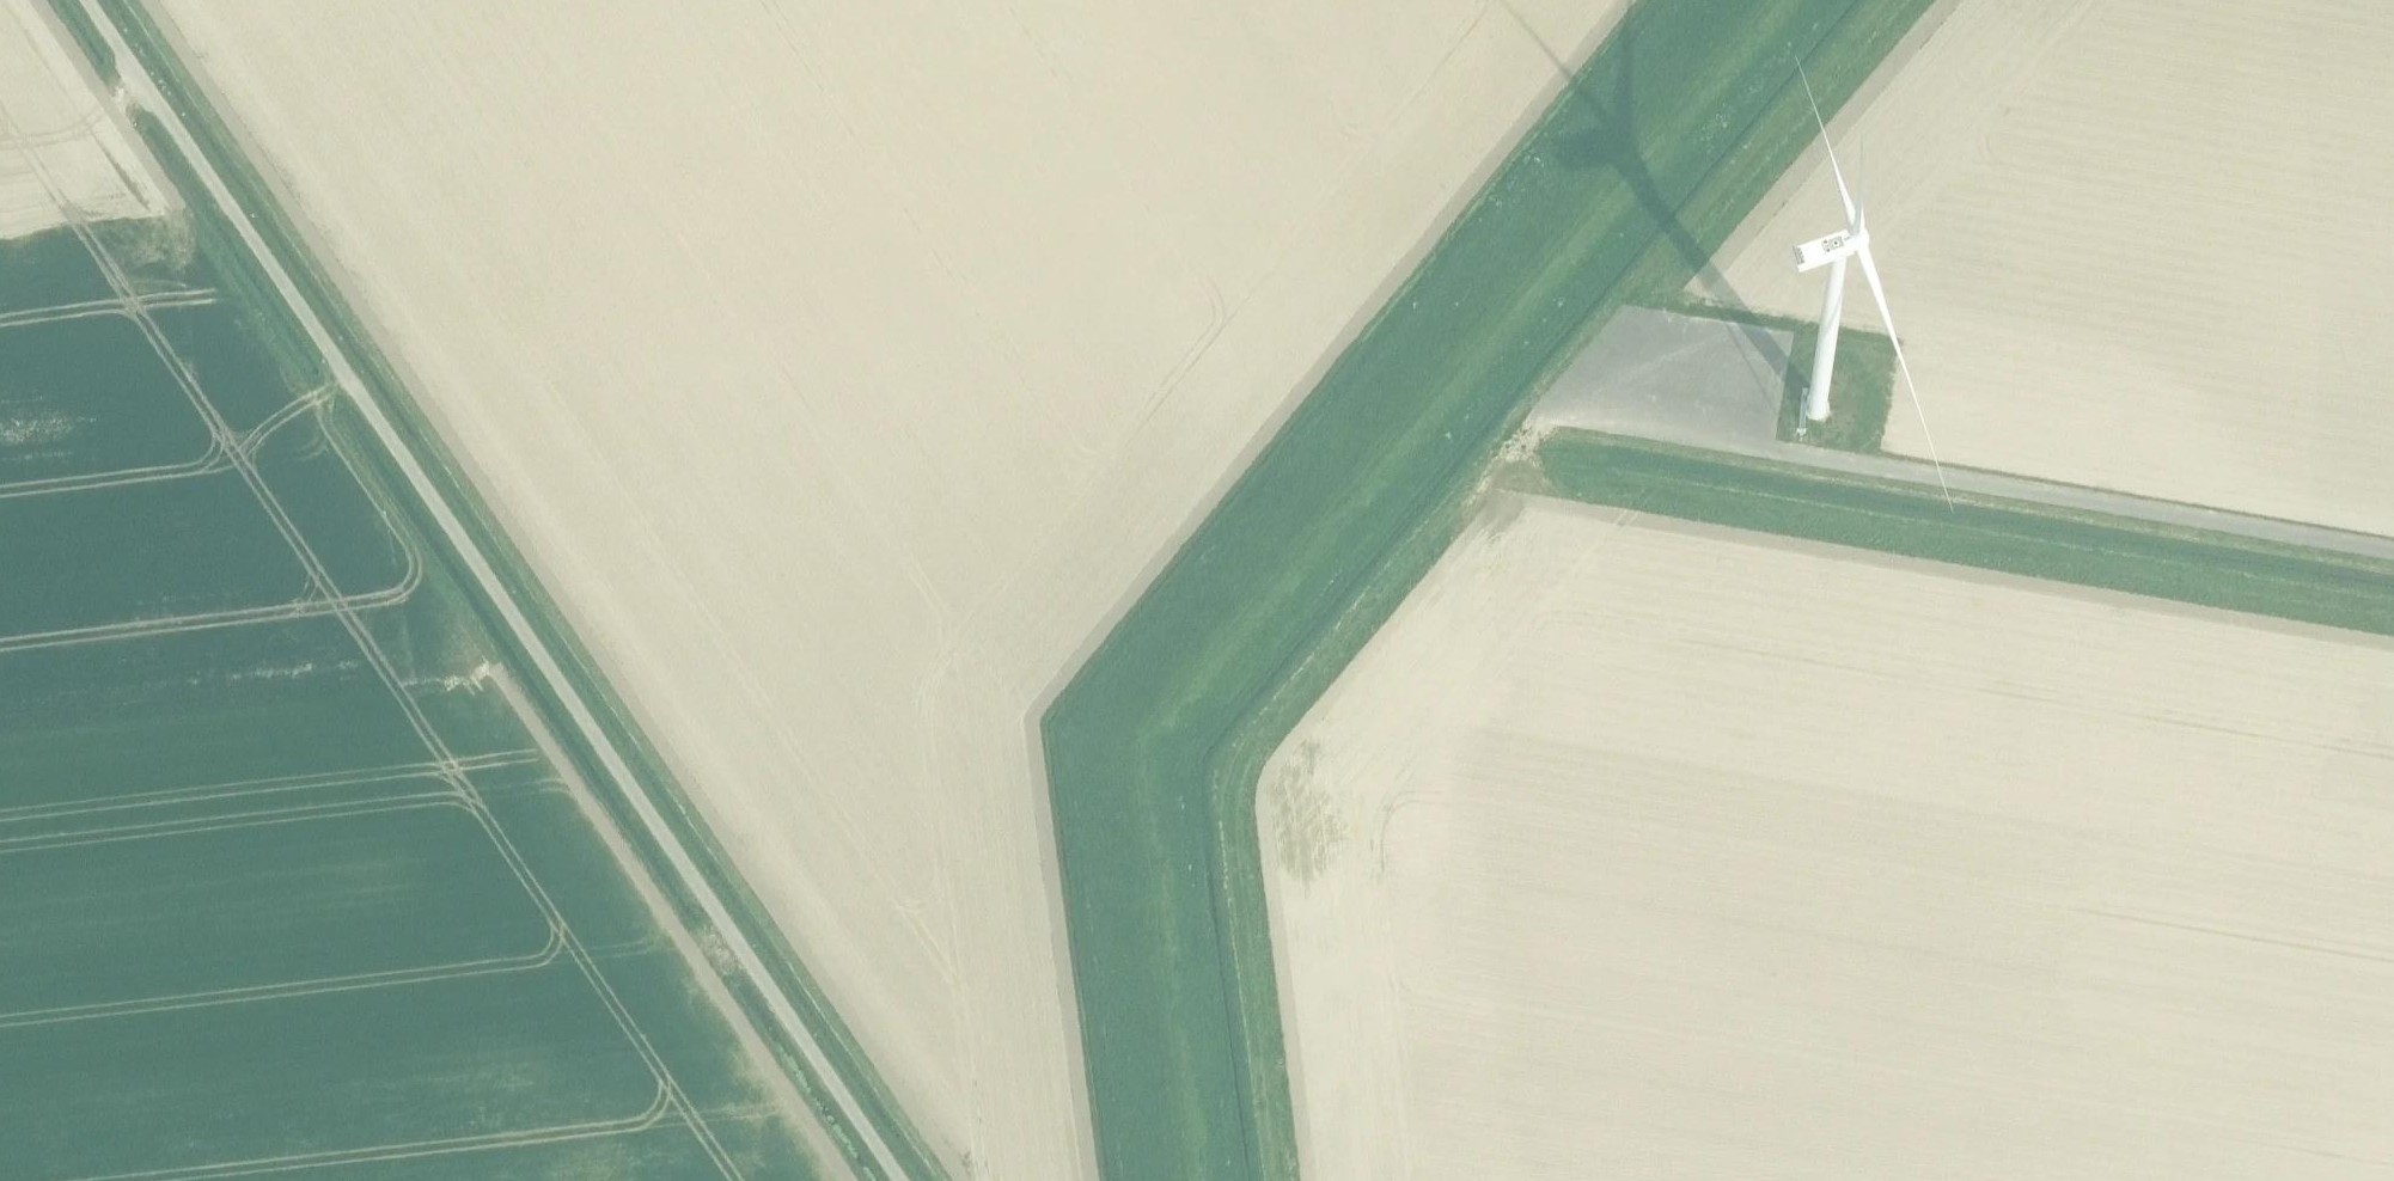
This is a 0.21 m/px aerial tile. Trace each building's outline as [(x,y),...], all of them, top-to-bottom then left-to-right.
[(1817,398),(1815,398),(1814,398),(1812,398),(1811,399),(1809,401),(1808,402),(1807,404),(1806,406),(1805,408),(1805,410),(1806,413),(1807,415),(1808,417),(1810,418),(1812,419),(1814,420),(1816,420),(1818,420),(1820,420),(1822,419),(1824,417),(1826,415),(1827,412),(1828,410),(1828,407),(1827,404),(1825,402),(1823,400),(1821,399),(1819,398),(1817,398)]
